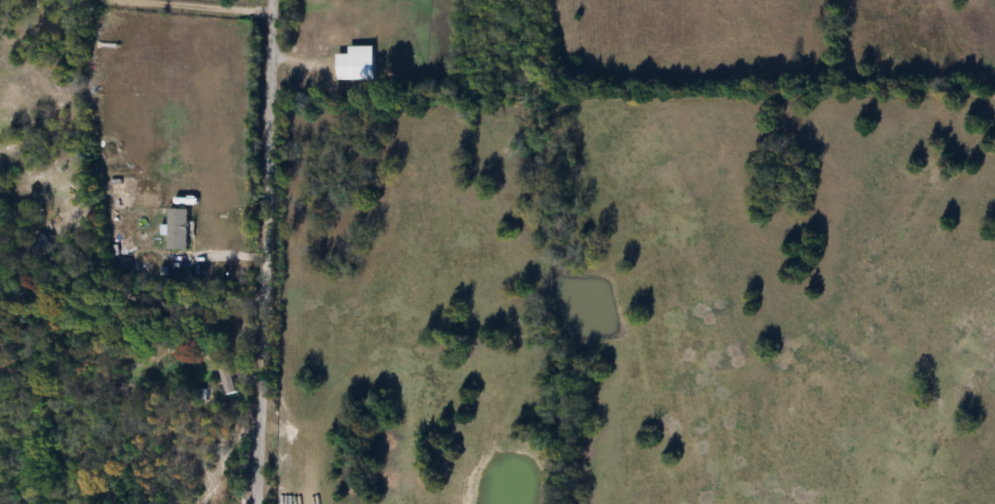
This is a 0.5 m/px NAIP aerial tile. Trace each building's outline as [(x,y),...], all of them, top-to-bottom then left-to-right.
[(334,80),(368,80),(368,46),(346,46),(346,54),(334,54),(334,80)] [(30,247),(42,256),(51,244),(39,235),(30,247)] [(213,358),(197,358),(197,383),(213,383),(213,358)] [(215,363),(225,394),(236,391),(227,360),(215,363)]
